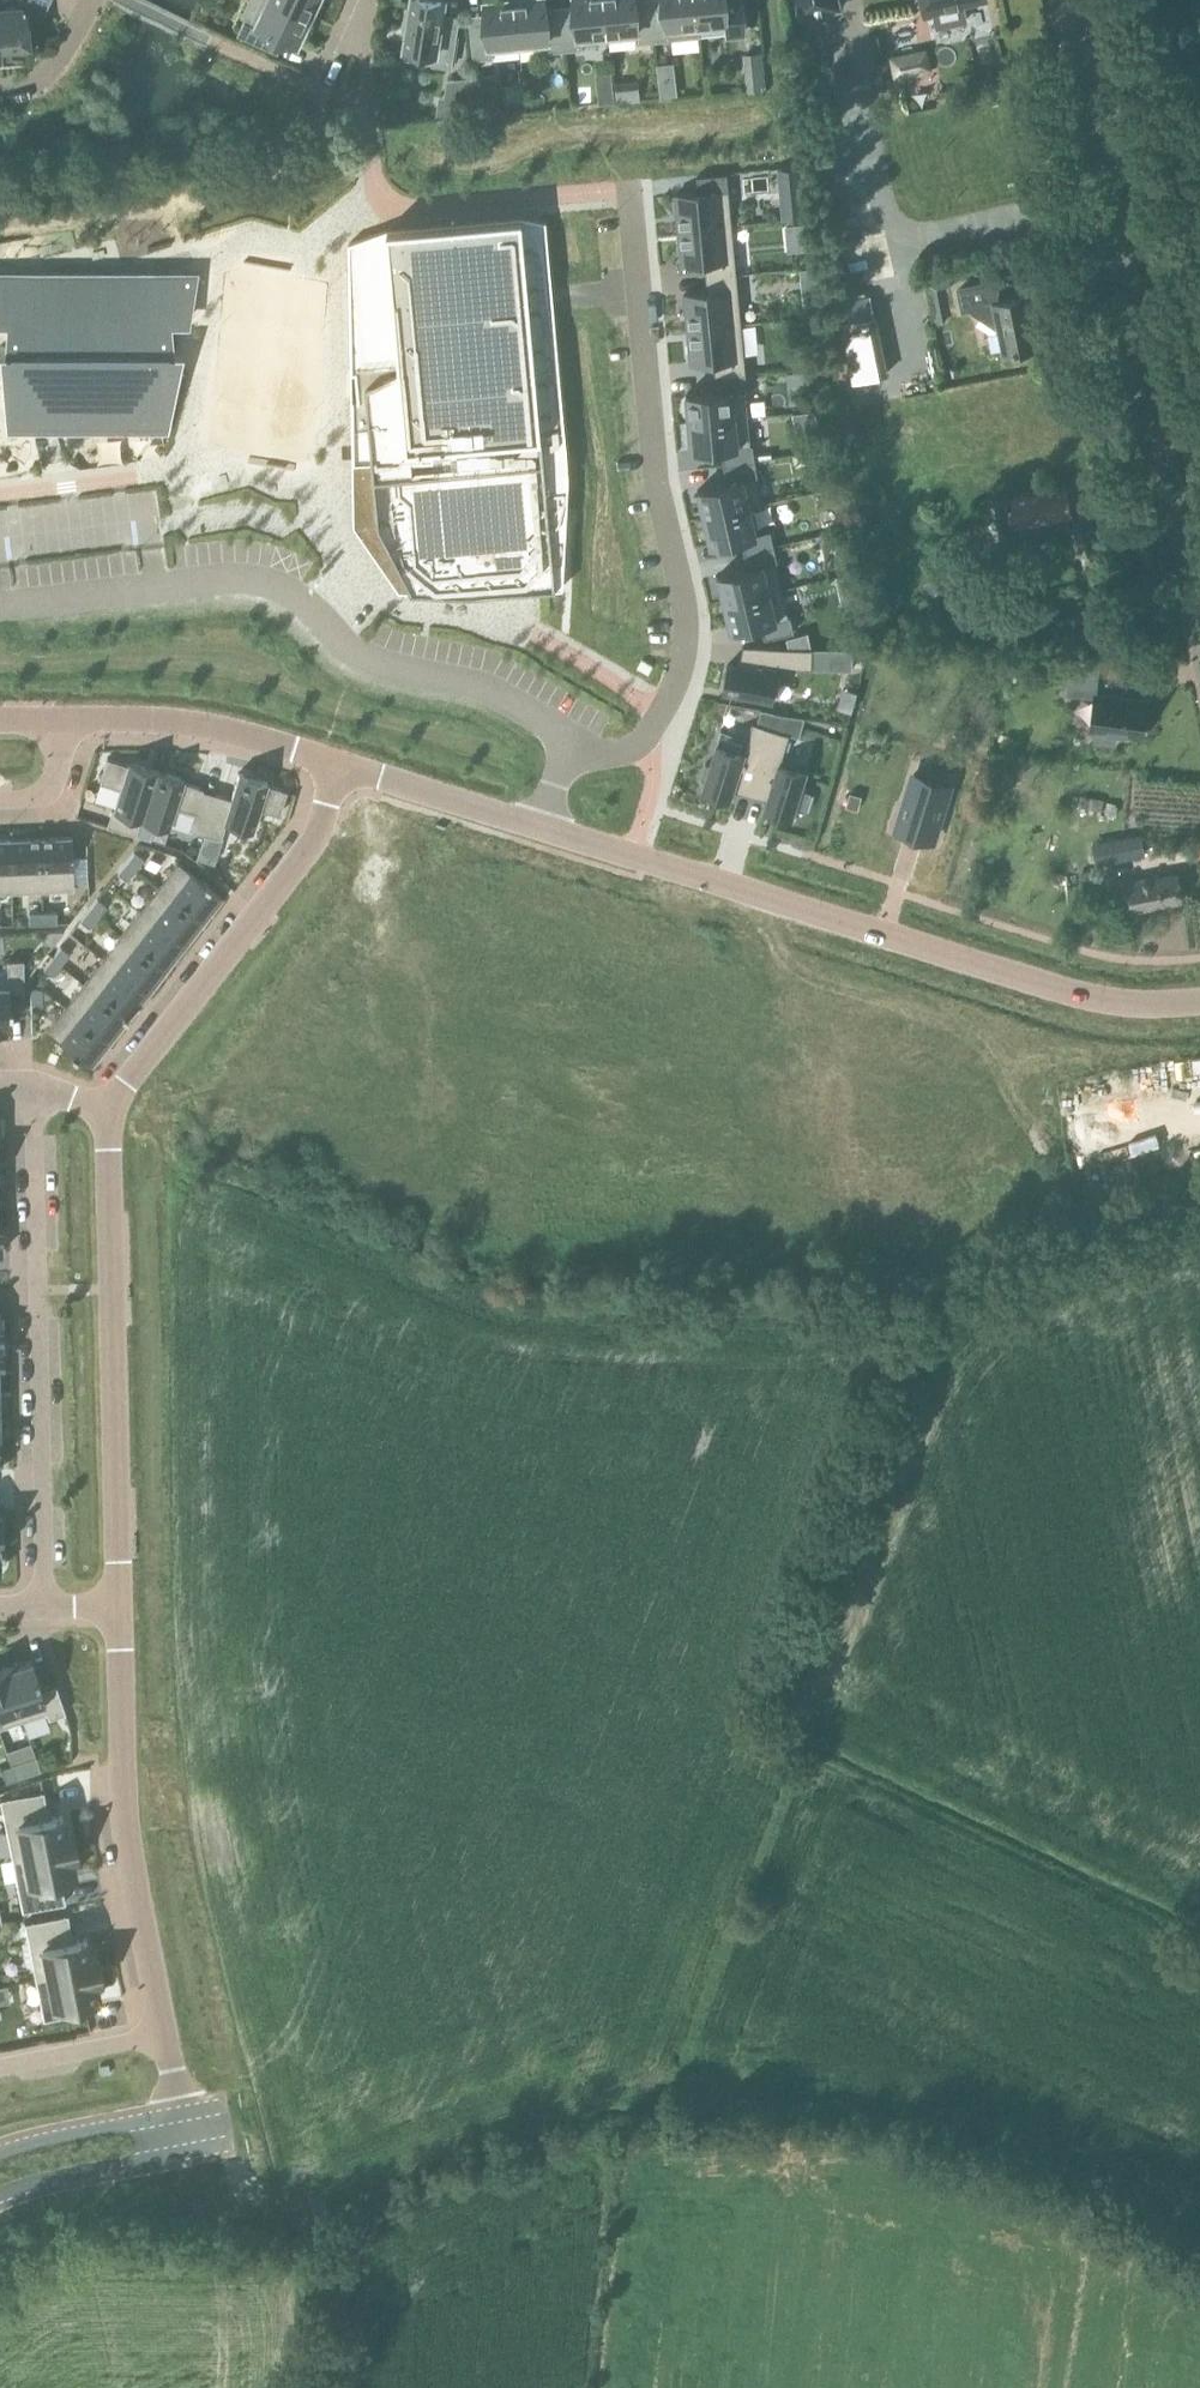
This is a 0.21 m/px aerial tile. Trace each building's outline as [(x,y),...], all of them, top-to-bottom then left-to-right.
[(0,8),(0,59),(13,57),(19,61),(22,56),(28,56),(27,46),(49,0),(50,0),(21,0),(21,6),(0,8)] [(317,17),(281,0),(261,0),(252,19),(247,17),(239,33),(270,48),(277,33),(298,43),(305,28),(309,30),(315,17),(317,18),(317,17)] [(317,17),(318,16),(316,16),(322,2),(318,0),(281,0),(317,17)] [(406,9),(403,29),(408,30),(405,47),(435,51),(434,64),(451,66),(457,25),(441,23),(445,0),(412,0),(411,10),(406,9)] [(471,24),(474,58),(492,56),(492,51),(520,48),(515,0),(485,0),(487,22),(471,24)] [(520,48),(548,45),(548,50),(565,49),(562,15),(547,16),(545,0),(515,0),(520,48)] [(562,15),(565,49),(581,47),(581,42),(609,39),(605,0),(575,0),(577,13),(562,15)] [(609,39),(637,36),(638,41),(654,40),(651,6),(636,7),(635,0),(605,0),(609,39)] [(651,6),(654,40),(699,35),(695,0),(665,0),(666,4),(651,6)] [(699,35),(699,30),(726,27),(727,32),(745,31),(742,0),(695,0),(699,35)] [(839,3),(838,0),(799,0),(802,12),(839,3)] [(928,18),(936,16),(938,26),(967,20),(963,0),(924,0),(928,18)] [(930,70),(926,50),(893,58),(897,78),(930,70)] [(473,78),(458,79),(460,97),(475,95),(473,78)] [(800,166),(782,167),(784,186),(802,185),(800,166)] [(699,192),(675,195),(678,229),(732,224),(729,190),(728,173),(697,176),(699,192)] [(390,236),(349,243),(354,467),(411,588),(467,591),(564,582),(570,474),(555,315),(553,286),(547,220),(523,216),(390,236)] [(732,224),(678,229),(682,263),(706,261),(707,276),(737,273),(732,224)] [(0,272),(0,322),(9,322),(9,425),(44,425),(44,422),(53,422),(53,425),(84,425),(84,422),(93,422),(93,425),(168,425),(168,323),(184,323),(193,272),(72,272),(72,276),(64,276),(64,272),(0,272)] [(709,292),(684,294),(688,328),(742,323),(737,273),(707,276),(709,292)] [(928,282),(935,315),(946,313),(941,289),(953,286),(951,277),(928,282)] [(995,280),(959,287),(964,308),(970,306),(1000,326),(1005,349),(1009,348),(1021,356),(1030,344),(1044,341),(1034,292),(999,299),(995,280)] [(851,320),(842,322),(854,380),(887,373),(875,315),(851,320)] [(742,323),(688,328),(691,362),(715,360),(716,375),(746,373),(742,323)] [(718,391),(687,394),(689,422),(748,416),(746,389),(748,388),(746,373),(716,375),(718,391)] [(748,416),(689,422),(692,450),(723,447),(725,465),(756,460),(753,444),(751,444),(748,416)] [(729,482),(698,489),(705,517),(752,506),(752,507),(763,504),(756,476),(758,476),(756,460),(725,465),(729,482)] [(996,497),(1003,525),(1018,522),(1018,524),(1073,513),(1070,498),(1076,497),(1074,485),(1068,485),(1067,483),(1012,495),(1012,494),(996,497)] [(752,506),(705,517),(711,544),(742,537),(745,552),(775,545),(771,530),(758,533),(752,507),(752,506)] [(749,567),(718,574),(725,602),(783,588),(777,561),(778,560),(775,545),(745,552),(749,567)] [(783,588),(725,602),(731,629),(762,622),(765,637),(795,630),(791,615),(789,615),(783,588)] [(730,661),(724,691),(773,700),(779,667),(812,668),(813,647),(744,645),(741,663),(730,661)] [(853,669),(853,649),(813,647),(812,668),(853,669)] [(1067,657),(1065,674),(1098,678),(1100,661),(1067,657)] [(1095,694),(1091,727),(1096,728),(1094,740),(1116,743),(1117,731),(1143,734),(1148,700),(1095,694)] [(707,761),(702,778),(706,779),(703,790),(732,798),(735,788),(751,793),(772,727),(753,721),(744,751),(717,743),(711,762),(707,761)] [(772,727),(751,793),(768,798),(764,809),(793,818),(796,807),(806,810),(812,791),(802,788),(808,770),(781,762),(790,733),(772,727)] [(107,757),(99,782),(120,789),(114,808),(112,808),(107,825),(136,834),(141,818),(156,769),(128,760),(128,763),(107,757)] [(141,818),(136,834),(145,837),(151,839),(156,823),(168,827),(175,805),(194,811),(188,827),(204,832),(216,793),(202,789),(203,787),(183,780),(183,778),(156,769),(141,818)] [(216,793),(204,832),(220,837),(225,822),(252,830),(259,808),(279,814),(287,790),(267,784),(267,781),(239,772),(231,798),(216,793)] [(914,775),(897,827),(933,838),(947,796),(929,791),(933,781),(914,775)] [(847,804),(858,807),(862,793),(851,790),(847,804)] [(1138,856),(1146,855),(1143,842),(1141,833),(1121,837),(1125,859),(1138,856)] [(71,836),(41,837),(43,889),(73,888),(71,836)] [(41,837),(10,838),(12,891),(43,889),(41,837)] [(0,838),(0,891),(12,891),(10,838),(0,838)] [(134,850),(126,861),(134,867),(143,856),(134,850)] [(126,861),(118,872),(126,878),(134,867),(126,861)] [(177,862),(158,886),(200,919),(219,895),(207,885),(208,883),(203,879),(202,881),(177,862)] [(1153,878),(1152,875),(1125,881),(1130,908),(1182,898),(1176,873),(1153,878)] [(158,886),(139,910),(182,943),(200,919),(158,886)] [(97,898),(89,909),(98,916),(106,905),(97,898)] [(89,909),(80,920),(89,927),(98,916),(89,909)] [(139,910),(121,934),(163,967),(182,943),(139,910)] [(56,911),(43,912),(43,923),(57,922),(56,911)] [(43,912),(29,912),(30,923),(43,923),(43,912)] [(121,934),(102,958),(144,991),(163,967),(121,934)] [(61,946),(52,957),(61,964),(69,953),(61,946)] [(52,957),(44,968),(53,975),(61,964),(52,957)] [(102,958),(83,982),(126,1015),(126,1014),(144,991),(102,958)] [(0,968),(0,1029),(6,1029),(6,1027),(9,1026),(8,990),(24,990),(23,960),(7,960),(8,968),(0,968)] [(83,982),(65,1006),(107,1039),(124,1016),(126,1018),(128,1015),(126,1014),(126,1015),(83,982)] [(42,988),(31,988),(31,1002),(42,1002),(42,988)] [(65,1006),(46,1030),(71,1050),(70,1051),(74,1055),(76,1053),(88,1063),(107,1039),(65,1006)] [(6,1664),(5,1665),(23,1719),(47,1711),(49,1717),(65,1712),(56,1684),(41,1688),(31,1659),(19,1663),(18,1660),(15,1661),(16,1664),(7,1667),(6,1664)] [(0,1666),(0,1726),(23,1719),(5,1665),(0,1666)] [(36,1756),(12,1764),(16,1778),(40,1770),(36,1756)] [(12,1764),(2,1767),(7,1781),(16,1778),(12,1764)] [(43,1790),(1,1798),(11,1854),(73,1842),(70,1829),(66,1830),(63,1813),(48,1816),(43,1790)] [(73,1842),(11,1854),(22,1910),(65,1902),(60,1876),(74,1873),(71,1856),(75,1855),(73,1842)] [(67,1914),(25,1922),(35,1977),(97,1965),(94,1953),(90,1954),(87,1937),(72,1940),(67,1914)] [(97,1965),(35,1977),(44,2019),(86,2010),(84,1999),(98,1996),(95,1980),(99,1979),(97,1965)]
